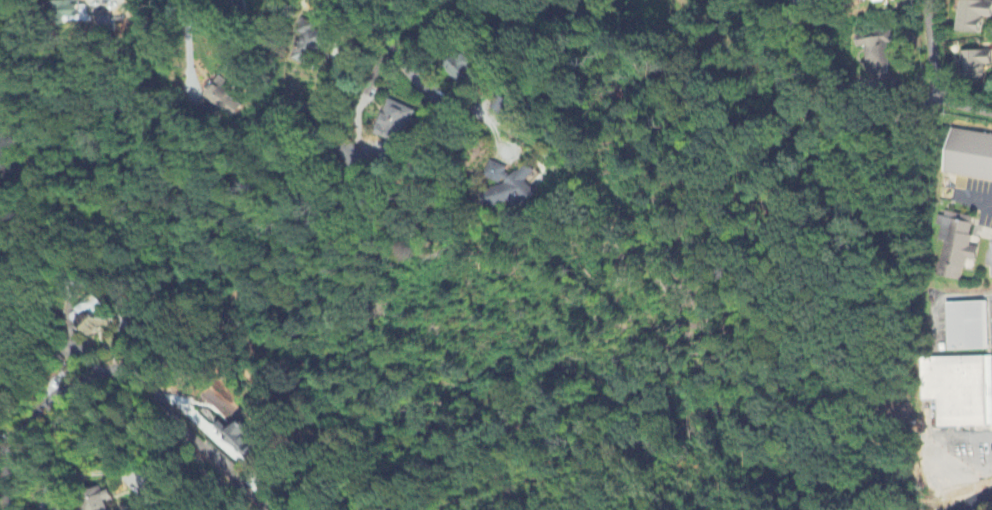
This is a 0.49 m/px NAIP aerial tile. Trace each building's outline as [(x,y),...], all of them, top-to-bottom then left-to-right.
[(947,172),(991,180),(991,132),(955,126),(947,172)] [(950,302),(950,349),(990,349),(990,301),(950,302)] [(921,398),(938,398),(938,425),(991,425),(991,354),(921,354),(921,398)]
